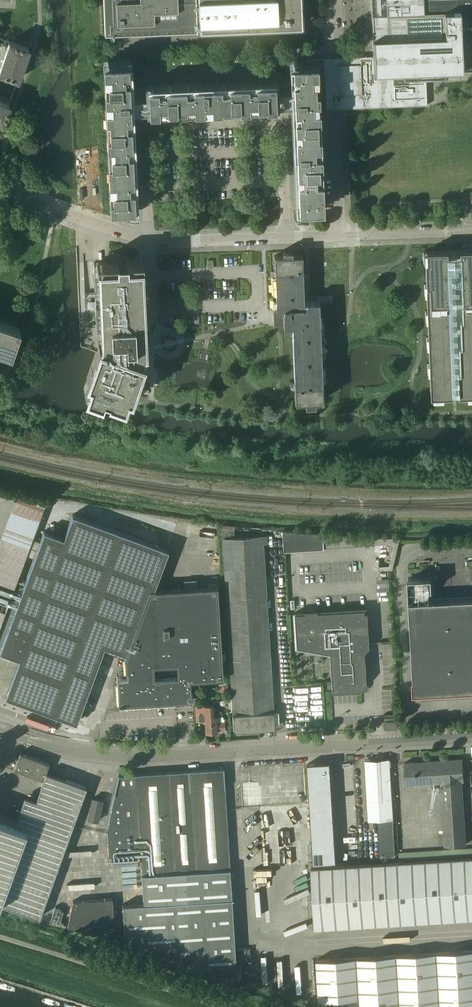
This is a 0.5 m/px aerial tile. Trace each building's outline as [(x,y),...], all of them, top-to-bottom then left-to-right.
[(105,34),(197,29),(298,25),(297,13),(301,13),(301,0),(104,0),(105,34)] [(371,8),(372,37),(387,36),(402,35),(417,35),(431,34),(446,34),(461,33),(461,46),(471,45),(471,0),(371,0),(371,8)] [(462,60),(461,46),(461,33),(446,34),(447,60),(451,60),(462,60)] [(432,61),(431,34),(417,35),(418,62),(432,61)] [(447,60),(446,34),(431,34),(432,61),(447,60)] [(403,62),(402,35),(387,36),(388,63),(403,62)] [(418,62),(417,35),(402,35),(403,62),(418,62)] [(388,63),(387,36),(372,37),(373,55),(373,63),(388,63)] [(9,41),(3,56),(23,63),(28,47),(9,41)] [(461,46),(462,60),(451,60),(451,68),(471,67),(471,45),(461,46)] [(427,91),(426,76),(448,75),(448,71),(447,68),(450,68),(451,68),(451,60),(447,60),(432,61),(418,62),(403,62),(388,63),(373,63),(373,55),(341,56),(338,56),(340,89),(315,90),(315,94),(315,99),(340,98),(340,109),(344,108),(347,108),(347,94),(376,93),(376,107),(427,105),(427,91)] [(3,56),(0,66),(0,73),(17,79),(23,63),(3,56)] [(340,89),(338,56),(306,58),(306,63),(314,63),(315,90),(340,89)] [(320,208),(316,110),(315,99),(315,94),(315,90),(314,63),(306,63),(293,64),(293,81),(130,88),(129,62),(107,63),(113,208),(122,208),(123,207),(135,207),(131,108),(134,108),(134,110),(138,109),(140,109),(140,108),(149,107),(149,109),(157,109),(204,107),(204,105),(209,105),(212,105),(212,106),(267,104),(276,104),(276,102),(285,102),(286,103),(287,103),(291,103),(291,101),(294,101),(296,148),(295,148),(295,149),(295,154),(297,154),(298,209),(310,209),(312,209),(313,209),(320,208)] [(347,94),(347,108),(376,107),(376,93),(347,94)] [(340,98),(315,99),(316,110),(320,109),(340,109),(340,98)] [(9,104),(0,101),(0,123),(2,123),(9,104)] [(449,250),(423,251),(423,263),(425,263),(426,284),(424,284),(425,296),(427,296),(427,310),(425,310),(426,322),(428,322),(428,336),(426,336),(427,348),(429,348),(429,363),(427,363),(428,375),(430,375),(431,396),(432,396),(432,400),(443,400),(443,396),(452,395),(452,394),(457,394),(457,395),(467,395),(467,399),(471,399),(471,249),(449,250)] [(319,300),(307,300),(306,300),(307,302),(304,302),(302,254),(292,254),(292,250),(282,251),(282,255),(274,255),(277,314),(277,322),(283,322),(283,325),(293,324),(293,338),(296,401),(324,399),(319,300)] [(146,336),(143,268),(142,260),(131,260),(114,261),(110,261),(94,262),(95,293),(85,293),(84,262),(77,263),(81,346),(96,351),(87,379),(90,380),(85,393),(101,399),(103,394),(108,396),(107,397),(123,403),(126,393),(130,394),(142,360),(141,359),(143,355),(144,350),(146,336)] [(19,330),(0,324),(0,349),(11,352),(19,330)] [(20,499),(0,551),(0,624),(43,508),(20,499)] [(44,530),(0,649),(0,651),(19,658),(5,696),(76,722),(104,644),(125,651),(123,658),(124,658),(125,674),(116,674),(118,704),(190,700),(189,679),(222,677),(217,588),(151,592),(167,548),(72,513),(63,537),(44,530)] [(323,548),(322,533),(282,529),(283,551),(323,549),(323,548)] [(373,544),(373,536),(322,533),(323,548),(373,544)] [(274,728),(267,608),(263,535),(222,538),(233,730),(274,728)] [(433,600),(431,578),(408,579),(414,693),(471,689),(471,598),(433,600)] [(364,651),(368,646),(366,611),(363,611),(363,609),(317,611),(317,609),(305,610),(305,612),(294,613),(296,646),(329,653),(332,691),(362,690),(366,685),(364,651)] [(211,705),(203,706),(195,706),(195,721),(204,720),(205,732),(216,731),(216,730),(224,729),(223,721),(216,721),(215,716),(211,716),(211,705)] [(395,721),(395,716),(385,717),(385,721),(384,721),(384,728),(396,727),(396,721),(395,721)] [(39,917),(86,787),(45,772),(48,763),(19,753),(13,768),(43,779),(25,829),(0,820),(0,903),(39,917)] [(395,855),(390,768),(389,758),(364,760),(368,820),(377,820),(380,856),(395,855)] [(464,780),(462,760),(462,759),(404,763),(406,784),(441,782),(445,846),(466,845),(461,781),(464,780)] [(308,763),(309,779),(310,791),(332,790),(331,778),(331,774),(330,762),(318,762),(318,763),(308,763)] [(231,897),(224,784),(223,768),(182,771),(168,772),(135,774),(135,775),(118,776),(107,831),(109,856),(140,854),(141,874),(143,903),(122,904),(124,946),(138,945),(138,950),(152,950),(152,954),(166,954),(166,958),(180,958),(180,963),(194,962),(194,967),(208,966),(208,971),(222,970),(222,975),(236,974),(231,898),(232,898),(232,897),(231,897)] [(332,790),(310,791),(310,803),(333,801),(332,790)] [(102,800),(92,798),(88,819),(97,821),(102,800)] [(333,801),(310,803),(311,815),(333,813),(333,801)] [(333,813),(311,815),(312,827),(334,825),(333,813)] [(334,825),(312,827),(313,839),(335,837),(334,825)] [(96,831),(88,829),(68,926),(116,936),(112,899),(86,901),(97,849),(96,831)] [(335,837),(313,839),(313,851),(336,849),(335,837)] [(399,851),(400,858),(471,854),(471,847),(399,851)] [(336,849),(313,851),(314,863),(337,862),(337,861),(336,858),(336,849)] [(311,867),(315,927),(341,925),(435,920),(448,919),(471,918),(471,857),(311,867)] [(463,950),(450,951),(423,952),(410,953),(383,955),(370,955),(330,958),(316,958),(319,1004),(332,1003),(332,1006),(471,1006),(471,949),(463,950)]
